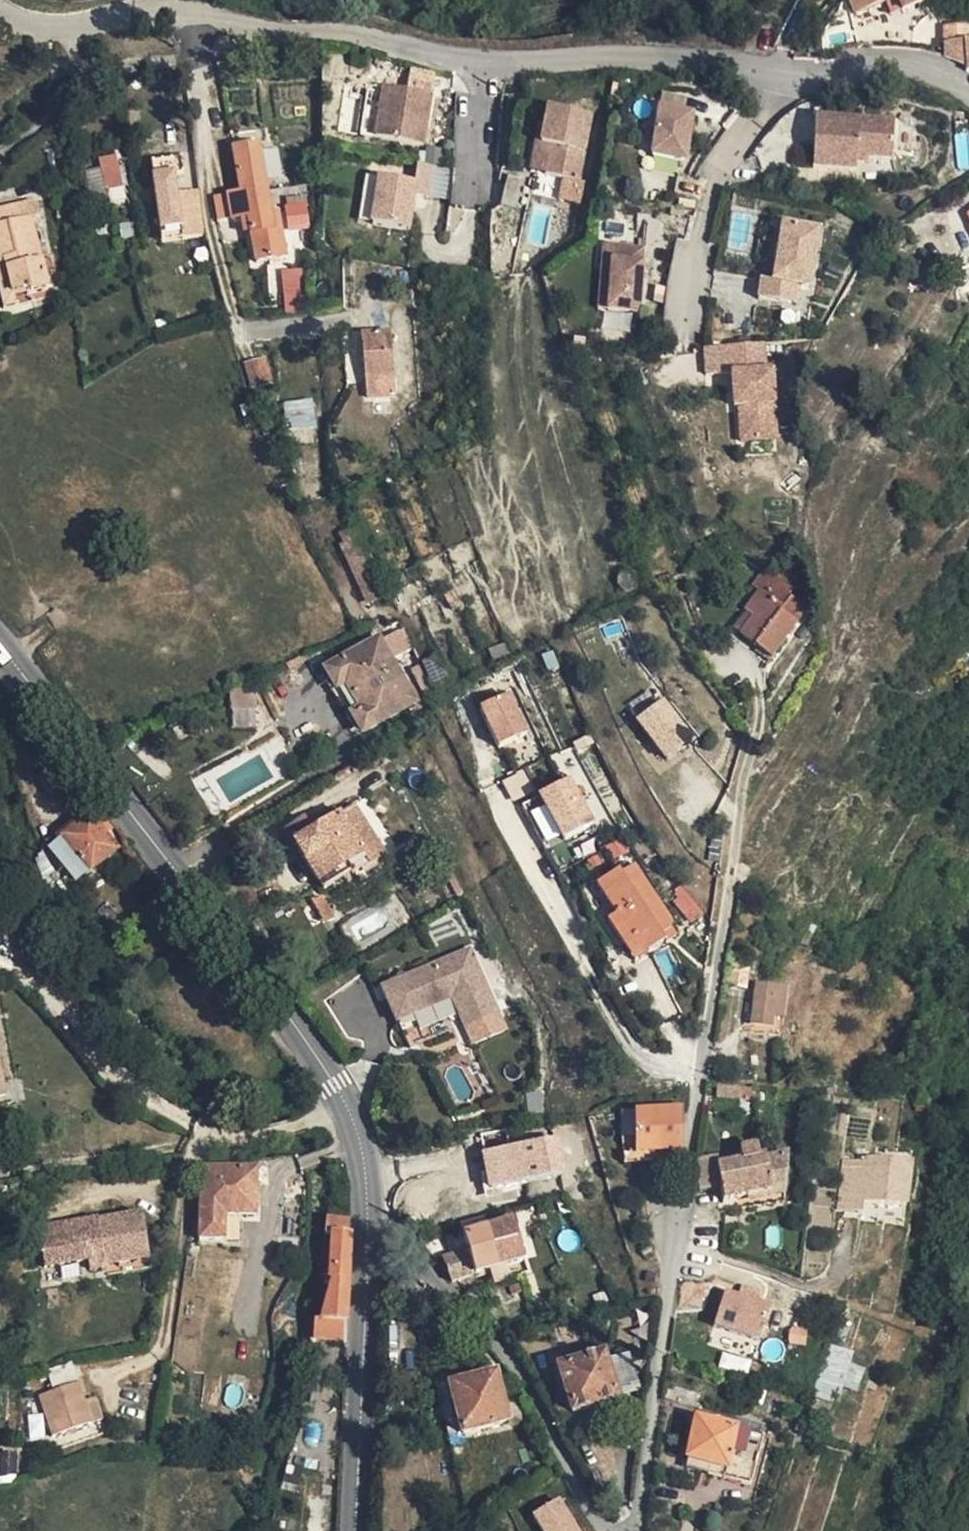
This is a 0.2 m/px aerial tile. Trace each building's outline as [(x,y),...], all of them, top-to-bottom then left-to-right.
[(857,17),(863,13),(854,0),(845,0),(857,17)] [(863,13),(881,0),(854,0),(863,13)] [(956,35),(961,35),(959,17),(937,21),(937,37),(956,35)] [(968,65),(968,34),(961,35),(956,35),(958,60),(958,66),(968,65)] [(956,35),(937,37),(937,52),(958,60),(956,35)] [(428,86),(380,78),(372,127),(420,135),(428,86)] [(693,113),(660,107),(652,151),(685,157),(693,113)] [(588,119),(545,109),(537,143),(546,146),(540,173),(573,181),(588,119)] [(869,158),(893,160),(895,123),(817,118),(813,166),(856,169),(856,163),(857,157),(869,158)] [(255,136),(231,140),(237,182),(239,182),(241,184),(263,180),(255,136)] [(422,155),(436,157),(438,141),(424,139),(422,155)] [(540,173),(546,146),(537,143),(532,142),(525,169),(540,173)] [(100,159),(96,149),(80,154),(83,164),(69,168),(78,195),(92,192),(95,200),(111,194),(104,157),(100,159)] [(177,166),(175,150),(144,155),(152,223),(173,220),(174,232),(196,229),(190,184),(170,187),(168,168),(177,166)] [(410,174),(375,168),(367,214),(402,220),(409,184),(423,186),(428,157),(413,155),(410,174)] [(691,195),(697,175),(678,169),(672,189),(691,195)] [(519,207),(528,178),(502,170),(493,199),(519,207)] [(239,182),(237,182),(223,184),(228,212),(238,210),(244,209),(251,244),(252,252),(282,248),(263,180),(241,184),(239,182)] [(310,228),(308,196),(284,198),(287,230),(310,228)] [(244,246),(251,244),(244,209),(238,210),(244,246)] [(960,213),(968,232),(968,209),(960,213)] [(0,216),(0,259),(6,284),(20,282),(22,287),(27,285),(43,282),(25,210),(0,216)] [(814,231),(779,225),(770,279),(758,277),(754,295),(791,302),(794,285),(804,287),(814,231)] [(634,307),(641,243),(601,239),(599,256),(609,257),(605,304),(634,307)] [(609,257),(599,256),(595,303),(605,304),(609,257)] [(29,294),(27,285),(22,287),(20,282),(6,284),(0,259),(0,301),(29,294)] [(282,308),(304,306),(303,288),(281,289),(282,308)] [(362,371),(390,371),(390,327),(362,326),(362,371)] [(765,348),(705,354),(708,380),(733,378),(735,395),(740,394),(741,411),(744,446),(779,443),(774,375),(768,375),(765,348)] [(252,381),(272,376),(265,350),(245,355),(252,381)] [(313,398),(284,401),(287,429),(316,425),(313,398)] [(754,623),(742,642),(772,663),(805,610),(793,601),(795,596),(774,582),(746,618),(754,623)] [(734,637),(742,642),(754,623),(746,618),(734,637)] [(396,626),(373,639),(384,658),(405,645),(396,626)] [(372,637),(322,666),(359,728),(408,700),(384,658),(373,639),(372,637)] [(241,685),(223,693),(228,711),(250,705),(247,691),(241,685)] [(477,704),(498,743),(530,727),(509,688),(477,704)] [(635,715),(666,759),(696,739),(665,694),(635,715)] [(544,784),(557,835),(591,827),(578,775),(544,784)] [(310,820),(306,815),(287,827),(327,884),(352,867),(355,870),(386,848),(356,803),(340,813),(335,804),(310,820)] [(544,803),(531,809),(546,841),(559,835),(544,803)] [(93,821),(72,837),(95,869),(118,850),(93,821)] [(95,869),(72,837),(57,848),(84,878),(95,869)] [(454,893),(460,889),(452,874),(444,859),(438,863),(454,893)] [(645,956),(676,939),(668,926),(678,922),(678,923),(683,920),(651,863),(639,870),(635,864),(613,877),(630,907),(620,912),(645,956)] [(668,926),(676,939),(685,934),(678,923),(678,922),(668,926)] [(466,944),(379,985),(394,1018),(448,993),(462,1024),(496,1009),(466,944)] [(953,992),(968,998),(968,983),(958,979),(953,992)] [(776,1045),(784,998),(752,993),(745,1041),(776,1045)] [(9,1089),(2,1049),(0,1050),(0,1090),(9,1089)] [(746,1094),(711,1093),(711,1104),(745,1105),(746,1094)] [(663,1148),(681,1146),(680,1145),(675,1104),(631,1110),(634,1136),(636,1151),(663,1148)] [(508,1129),(500,1131),(503,1145),(510,1144),(508,1129)] [(665,1160),(663,1148),(636,1151),(634,1136),(619,1138),(622,1164),(665,1160)] [(716,1161),(716,1154),(716,1151),(695,1152),(695,1182),(719,1180),(721,1205),(782,1200),(787,1155),(758,1157),(751,1145),(739,1152),(739,1160),(716,1161)] [(739,1152),(716,1154),(716,1161),(739,1160),(739,1152)] [(864,1200),(912,1198),(911,1153),(838,1154),(840,1211),(864,1210),(864,1200)] [(256,1170),(201,1172),(208,1239),(231,1237),(232,1219),(260,1217),(256,1170)] [(560,1193),(543,1199),(547,1207),(564,1201),(560,1193)] [(510,1219),(481,1231),(494,1267),(523,1256),(510,1219)] [(349,1317),(354,1220),(330,1220),(326,1220),(325,1232),(331,1233),(331,1286),(328,1316),(349,1317)] [(148,1289),(141,1231),(36,1241),(41,1280),(83,1276),(85,1286),(101,1284),(102,1292),(148,1289)] [(461,1239),(464,1249),(471,1275),(494,1267),(481,1231),(461,1239)] [(464,1249),(439,1258),(447,1283),(471,1275),(464,1249)] [(755,1340),(766,1307),(721,1293),(711,1326),(755,1340)] [(859,1390),(864,1366),(849,1362),(852,1350),(828,1345),(816,1396),(831,1399),(834,1384),(859,1390)] [(601,1355),(557,1371),(572,1413),(637,1390),(626,1357),(604,1364),(601,1355)] [(86,1396),(79,1365),(49,1373),(53,1386),(41,1390),(51,1429),(102,1415),(98,1394),(86,1396)] [(506,1425),(494,1378),(450,1389),(463,1436),(506,1425)] [(95,1428),(102,1415),(51,1429),(54,1439),(95,1428)] [(725,1469),(685,1463),(683,1473),(750,1485),(761,1426),(743,1423),(741,1432),(732,1430),(725,1469)] [(691,1423),(685,1463),(725,1469),(732,1430),(691,1423)] [(18,1471),(17,1448),(0,1449),(0,1472),(18,1471)]
